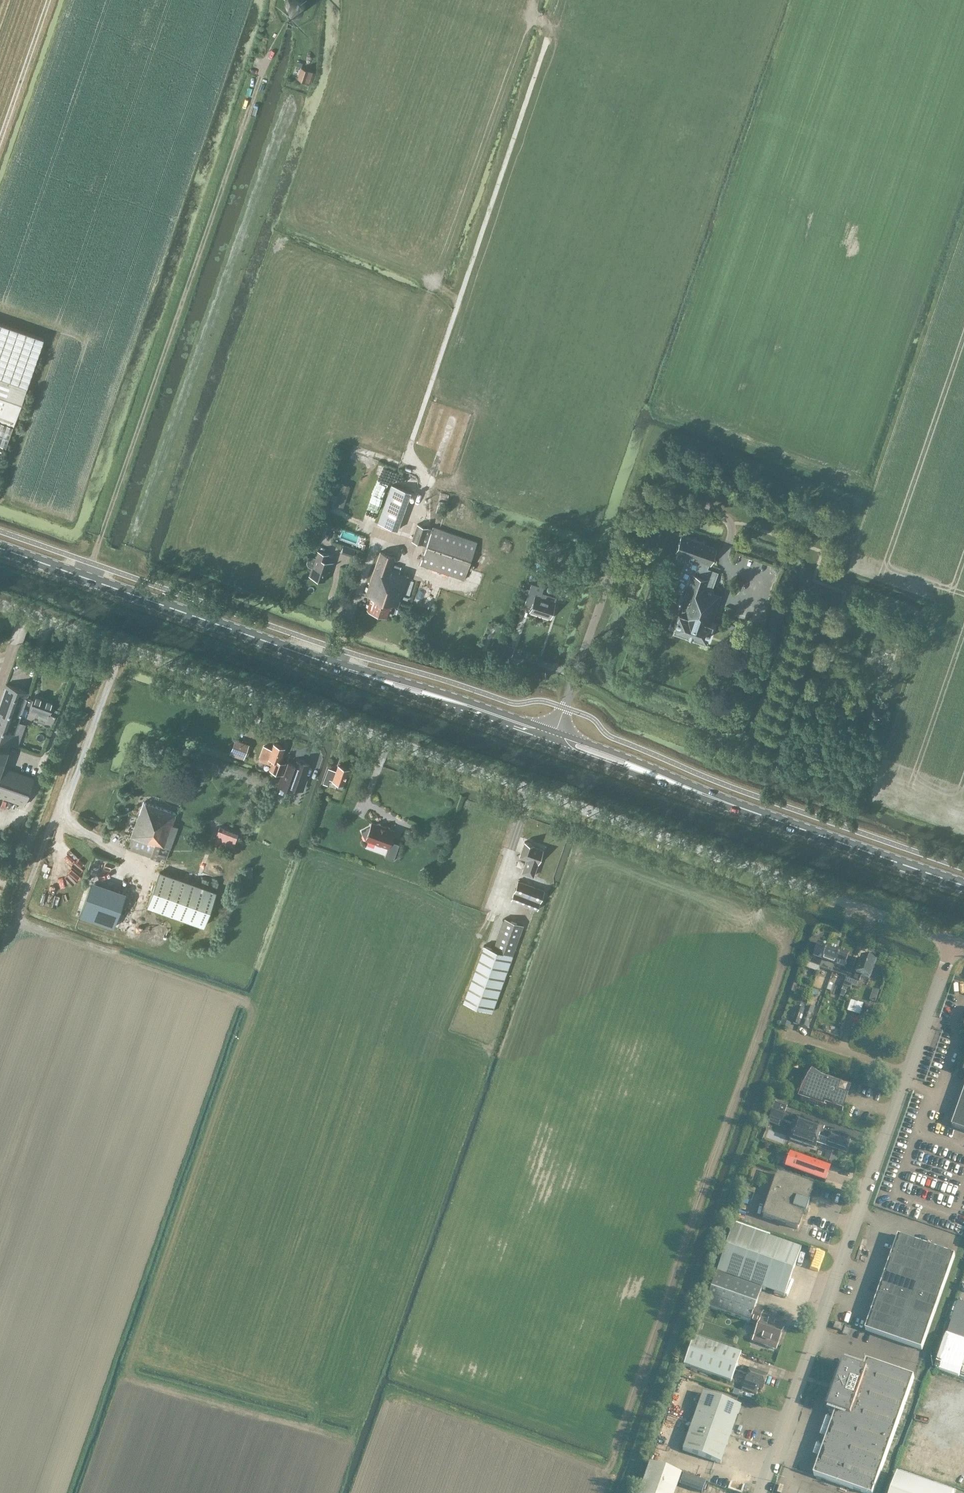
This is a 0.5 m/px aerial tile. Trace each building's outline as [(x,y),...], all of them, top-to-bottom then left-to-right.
[(296,15),(304,12),(306,5),(304,0),(288,0),(286,6),(289,13),(296,15)] [(298,79),(306,81),(310,71),(303,68),(298,79)] [(6,446),(44,338),(0,323),(0,444),(6,446)] [(350,487),(342,484),(335,505),(343,508),(350,487)] [(412,492),(392,485),(378,523),(398,530),(412,492)] [(421,564),(465,580),(477,541),(434,526),(433,529),(418,524),(412,541),(424,544),(427,536),(430,537),(421,564)] [(698,564),(694,574),(692,574),(673,628),(706,639),(722,595),(713,592),(714,590),(712,590),(719,572),(708,568),(709,564),(710,564),(717,547),(682,535),(676,552),(678,553),(675,560),(690,565),(691,561),(698,564)] [(309,566),(313,567),(310,575),(325,580),(329,570),(331,570),(333,562),(328,560),(330,554),(316,549),(314,556),(313,556),(309,557),(307,563),(309,566)] [(400,572),(402,566),(393,564),(396,556),(381,551),(367,595),(372,596),(368,608),(389,615),(393,603),(399,605),(409,575),(400,572)] [(531,611),(551,618),(556,602),(541,597),(544,587),(532,584),(528,599),(534,601),(531,611)] [(504,653),(512,656),(515,648),(507,645),(504,653)] [(11,743),(21,715),(24,706),(25,703),(31,705),(30,708),(37,711),(35,716),(39,717),(39,719),(40,721),(43,722),(45,721),(47,720),(53,722),(57,710),(52,708),(54,701),(46,698),(46,699),(35,695),(33,700),(27,697),(29,692),(7,684),(0,703),(0,747),(9,750),(11,743)] [(22,721),(28,723),(31,713),(25,711),(22,721)] [(231,751),(245,756),(249,744),(236,739),(231,751)] [(260,760),(268,762),(269,758),(275,760),(272,768),(283,772),(286,763),(282,761),(283,756),(285,748),(280,746),(280,744),(277,743),(276,744),(274,743),(272,749),(265,746),(260,760)] [(6,757),(9,750),(0,747),(0,796),(25,805),(34,778),(3,767),(6,757)] [(310,764),(305,762),(305,760),(301,759),(299,760),(298,760),(296,765),(289,763),(285,774),(282,776),(279,786),(291,789),(292,789),(294,789),(295,788),(295,787),(300,788),(301,789),(303,788),(304,788),(306,787),(306,785),(308,780),(306,779),(310,764)] [(336,788),(342,790),(350,770),(339,766),(337,771),(329,768),(324,784),(328,785),(330,779),(339,783),(338,785),(337,785),(336,788)] [(136,851),(160,860),(161,857),(166,859),(169,853),(172,845),(173,845),(177,835),(170,832),(177,813),(144,801),(131,837),(132,837),(128,848),(136,851)] [(385,856),(394,859),(400,844),(391,841),(395,830),(391,829),(389,825),(386,826),(382,825),(380,822),(376,824),(372,822),(370,827),(362,831),(366,840),(388,848),(385,856)] [(214,844),(232,851),(237,837),(219,831),(214,844)] [(534,846),(535,845),(525,842),(520,857),(526,859),(522,872),(534,876),(544,849),(534,846)] [(148,906),(205,925),(216,891),(179,878),(161,872),(160,872),(148,906)] [(512,900),(538,909),(545,890),(519,881),(512,900)] [(125,894),(91,882),(80,915),(114,927),(125,894)] [(465,1001),(492,1011),(514,955),(524,925),(505,918),(494,948),(486,945),(465,1001)] [(810,946),(805,961),(820,966),(827,945),(818,941),(816,947),(810,946)] [(827,945),(820,966),(833,971),(835,964),(840,949),(827,945)] [(835,964),(833,971),(846,975),(852,959),(847,957),(849,952),(840,949),(835,964)] [(869,978),(875,961),(875,960),(867,957),(866,958),(861,956),(859,962),(856,961),(852,974),(847,972),(843,985),(851,987),(851,985),(857,987),(859,981),(853,979),(855,973),(861,975),(869,978)] [(855,1001),(851,1000),(848,1009),(865,1014),(868,1004),(874,1005),(876,998),(857,992),(855,1001)] [(800,1024),(806,1027),(812,1011),(813,1007),(807,1005),(800,1024)] [(791,1022),(800,1025),(805,1009),(796,1006),(791,1022)] [(825,1107),(825,1106),(824,1106),(824,1104),(842,1110),(842,1109),(840,1108),(845,1093),(835,1090),(838,1083),(847,1086),(848,1085),(821,1076),(811,1070),(813,1072),(809,1078),(806,1084),(803,1091),(800,1098),(825,1107)] [(963,1129),(963,1090),(952,1125),(963,1129)] [(787,1103),(776,1099),(770,1115),(782,1119),(787,1103)] [(788,1113),(786,1120),(791,1121),(792,1118),(796,1119),(790,1137),(815,1145),(819,1135),(828,1138),(826,1144),(846,1151),(850,1137),(831,1131),(830,1133),(820,1129),(822,1124),(797,1116),(788,1113)] [(823,1158),(833,1162),(837,1152),(827,1148),(823,1158)] [(785,1167),(825,1181),(830,1167),(790,1153),(785,1167)] [(807,1201),(812,1185),(777,1173),(762,1215),(798,1228),(803,1212),(805,1213),(806,1209),(808,1210),(810,1206),(808,1205),(809,1202),(807,1201)] [(758,1323),(754,1335),(767,1340),(765,1344),(775,1348),(777,1344),(778,1344),(783,1328),(773,1324),(774,1322),(767,1320),(767,1322),(760,1319),(763,1311),(754,1308),(762,1287),(784,1295),(801,1248),(733,1224),(716,1273),(705,1305),(758,1323)] [(865,1329),(922,1349),(955,1254),(898,1235),(865,1329)] [(834,1327),(841,1330),(843,1323),(836,1321),(834,1327)] [(683,1364),(731,1381),(741,1352),(693,1336),(683,1364)] [(867,1492),(873,1492),(914,1376),(867,1360),(864,1369),(845,1362),(828,1408),(836,1411),(814,1474),(867,1492)] [(744,1382),(762,1388),(767,1374),(749,1367),(749,1368),(742,1365),(740,1371),(747,1373),(744,1382)] [(668,1411),(676,1414),(688,1379),(680,1376),(668,1411)] [(683,1449),(720,1462),(740,1406),(702,1392),(683,1449)] [(680,1473),(649,1462),(638,1492),(673,1492),(680,1473)] [(897,1474),(890,1492),(953,1492),(897,1474)]
